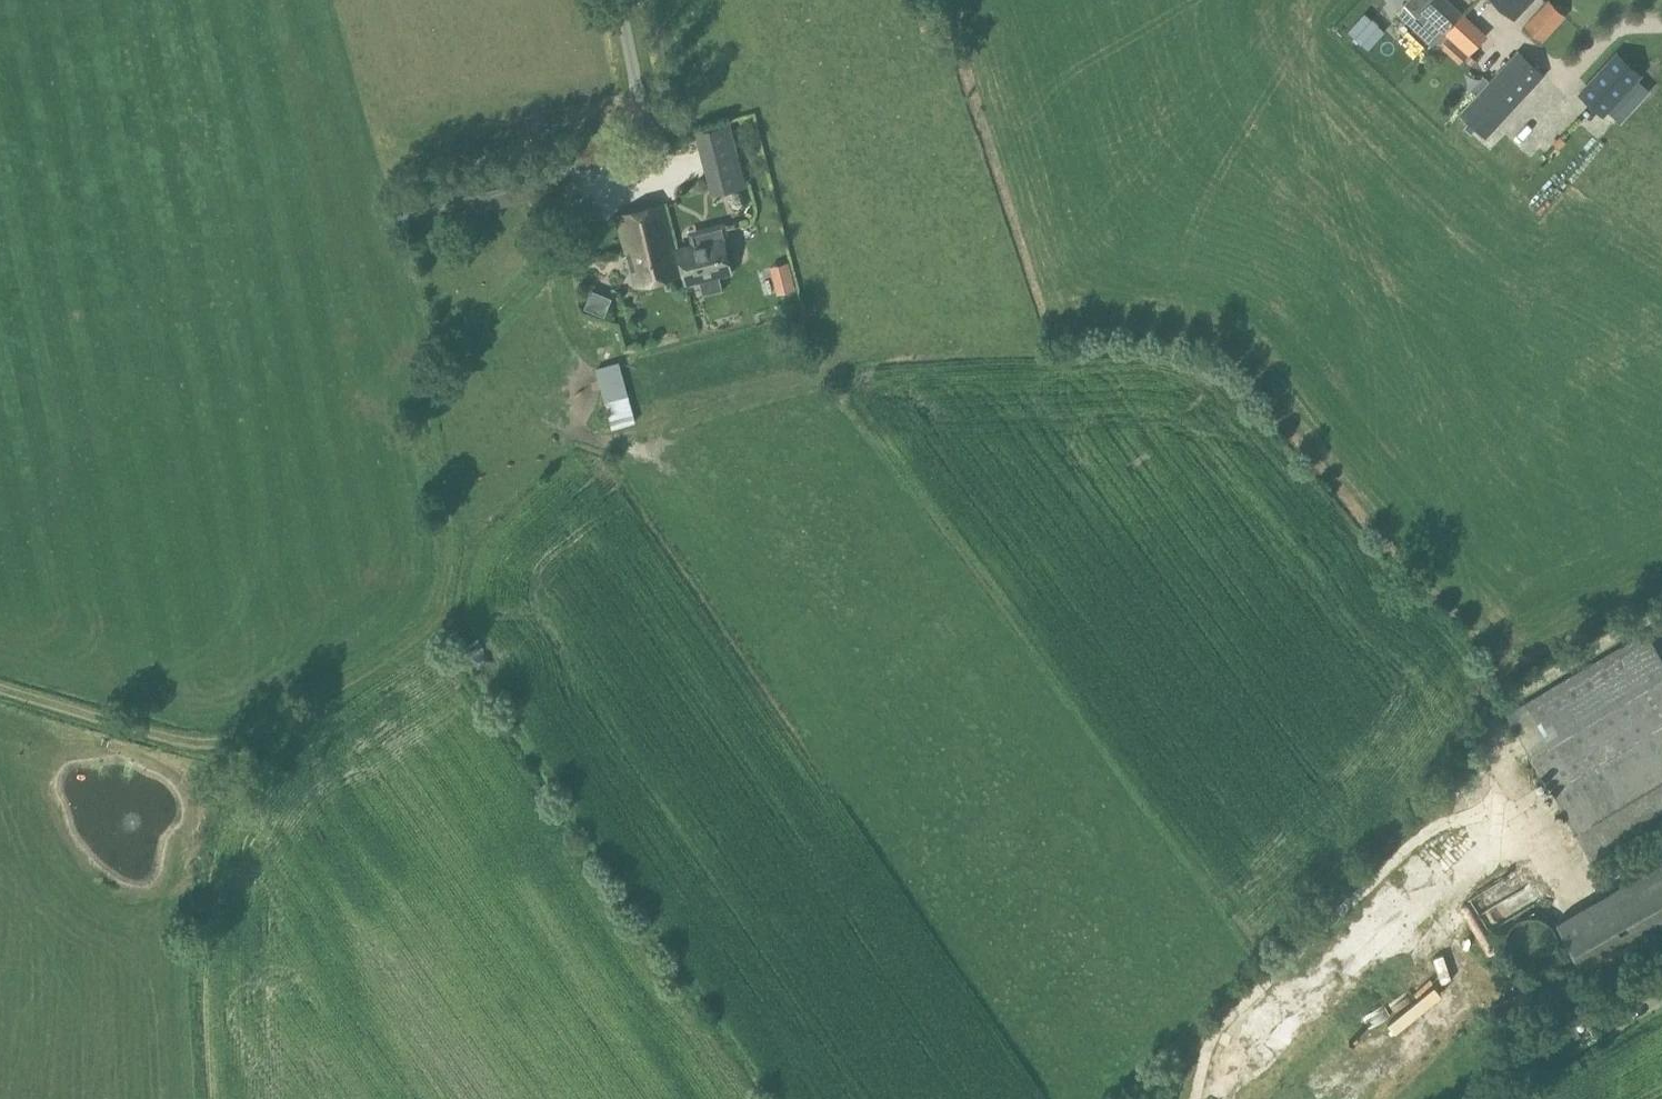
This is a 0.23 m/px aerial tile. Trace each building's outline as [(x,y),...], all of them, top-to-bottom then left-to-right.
[(1447,29),(1464,12),(1451,0),(1438,0),(1429,10),(1447,29)] [(1531,0),(1495,0),(1515,18),(1531,0)] [(1524,27),(1542,43),(1566,17),(1547,0),(1524,27)] [(1402,47),(1412,29),(1400,22),(1389,39),(1402,47)] [(1444,47),(1470,76),(1488,61),(1462,32),(1444,47)] [(1545,75),(1518,50),(1458,114),(1487,139),(1545,75)] [(1604,117),(1642,75),(1616,51),(1578,93),(1604,117)] [(703,131),(718,190),(746,183),(731,124),(703,131)] [(635,287),(680,276),(663,204),(618,214),(635,287)] [(719,277),(732,274),(723,237),(726,236),(723,223),(704,228),(705,232),(692,235),(694,243),(678,247),(687,286),(699,283),(702,294),(722,290),(719,277)] [(594,369),(610,429),(635,423),(619,362),(594,369)] [(1661,830),(1661,656),(1647,630),(1507,712),(1552,791),(1597,869),(1661,830)] [(1661,935),(1661,863),(1556,924),(1587,979),(1661,935)] [(1462,956),(1477,970),(1485,961),(1470,947),(1462,956)] [(1507,961),(1494,963),(1496,983),(1510,981),(1507,961)] [(1575,1025),(1588,1019),(1578,1000),(1528,1026),(1550,1070),(1568,1060),(1561,1045),(1580,1035),(1575,1025)] [(1250,1029),(1217,1066),(1247,1093),(1280,1056),(1250,1029)]
